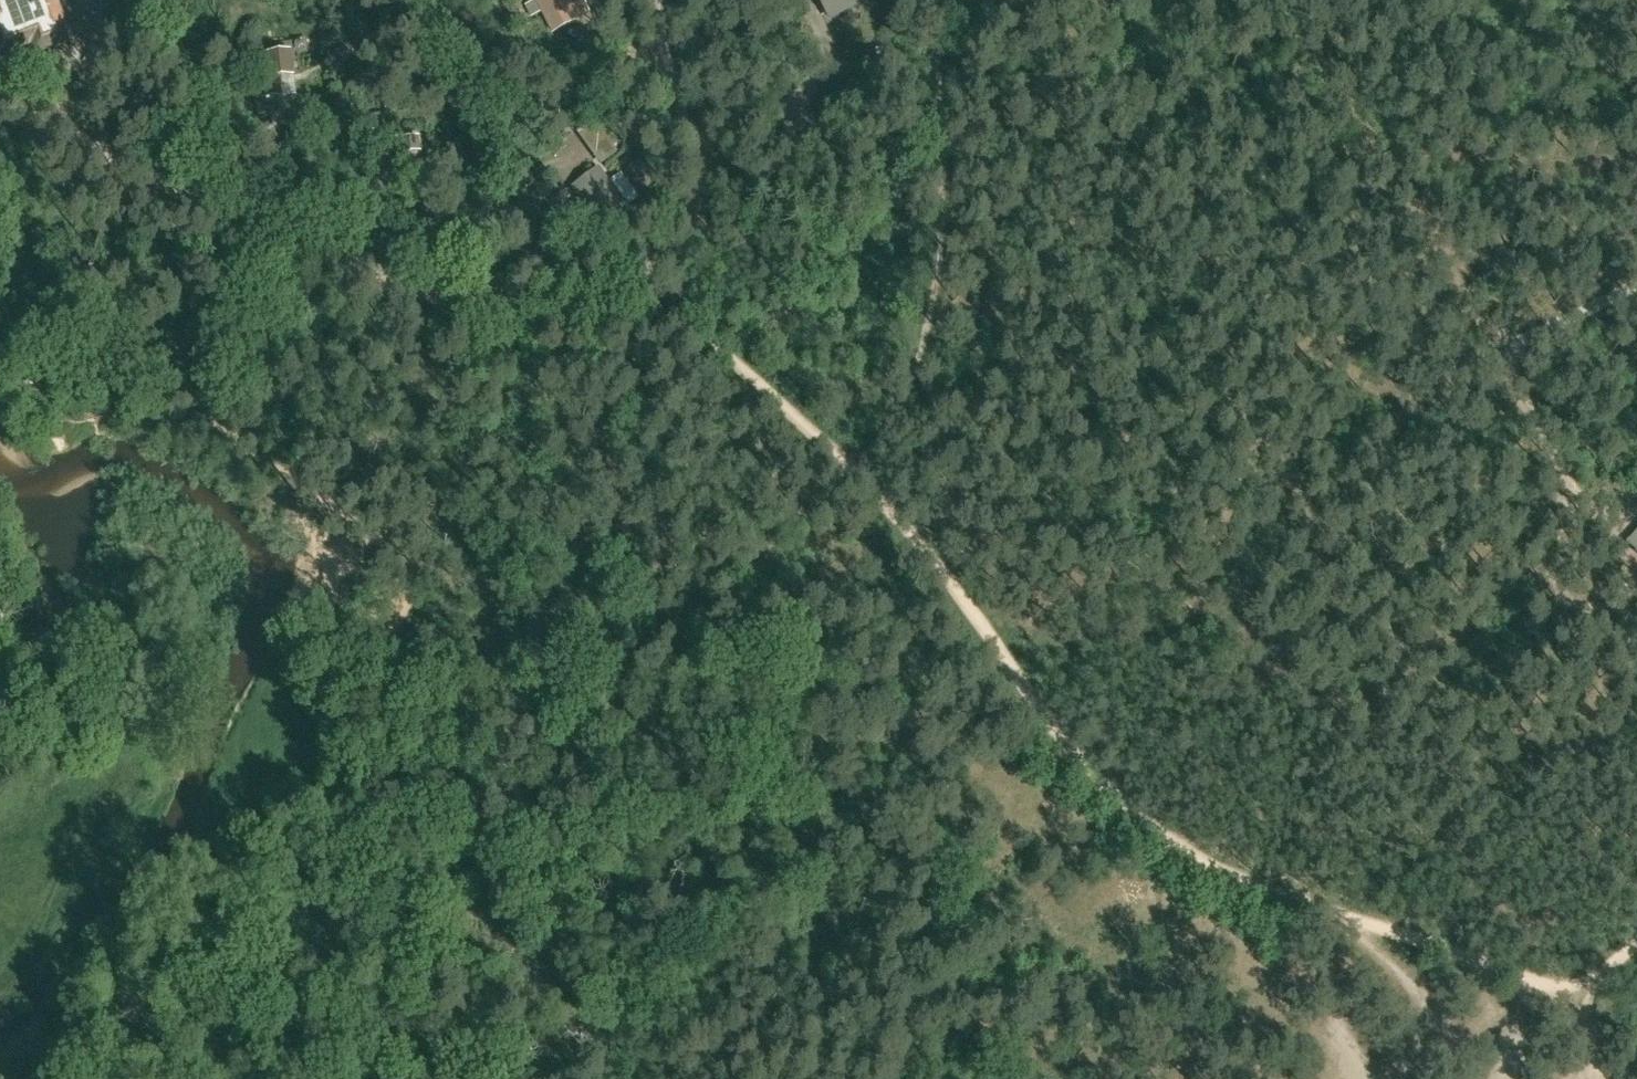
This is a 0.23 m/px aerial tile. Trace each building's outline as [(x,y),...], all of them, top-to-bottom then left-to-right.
[(20,23),(32,53),(69,39),(54,0),(0,0),(0,30),(20,23)] [(525,4),(532,16),(542,10),(552,29),(561,25),(561,27),(565,25),(564,23),(586,12),(580,0),(533,0),(525,4)] [(829,18),(863,0),(820,0),(829,18)] [(350,58),(346,47),(336,50),(340,62),(350,58)] [(257,99),(280,97),(296,96),(290,51),(253,55),(257,99)] [(418,150),(416,136),(389,140),(387,129),(370,131),(374,158),(385,156),(388,174),(410,170),(407,152),(418,150)] [(611,143),(593,156),(600,165),(618,151),(611,143)] [(623,202),(604,176),(597,167),(572,187),(583,203),(573,210),(587,228),(623,202)]
